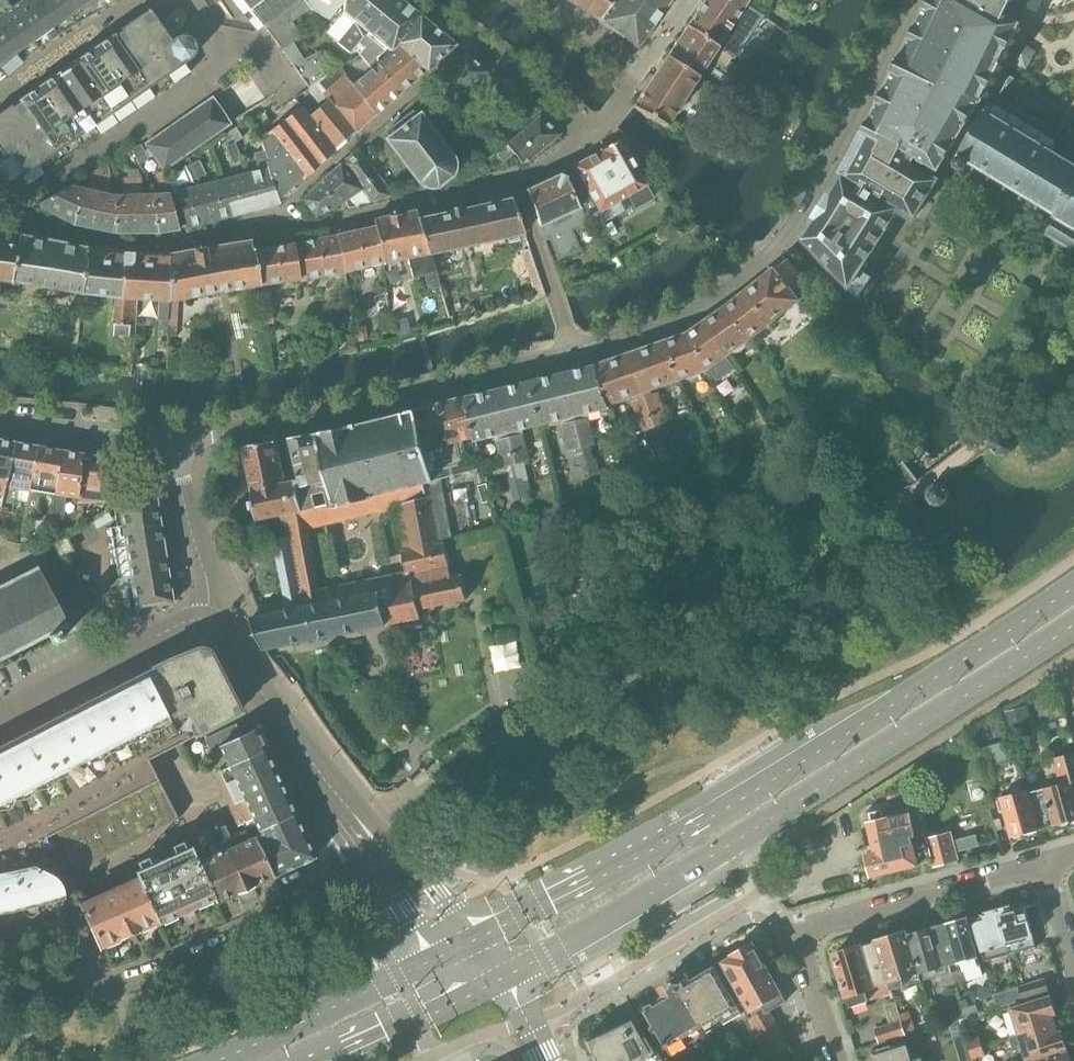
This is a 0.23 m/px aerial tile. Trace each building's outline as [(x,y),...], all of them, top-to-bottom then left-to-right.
[(5,76),(22,61),(39,48),(58,35),(77,23),(97,12),(116,0),(22,0),(10,8),(11,9),(0,17),(0,79),(5,76)] [(11,9),(10,8),(4,0),(0,0),(0,17),(11,9)] [(250,11),(247,13),(244,16),(248,22),(254,17),(262,26),(263,25),(297,0),(240,0),(250,11)] [(281,49),(292,41),(290,37),(298,31),(292,23),(311,9),(304,0),(297,0),(263,25),(281,49)] [(328,19),(345,0),(304,0),(311,9),(311,11),(328,19)] [(393,0),(345,0),(328,19),(336,19),(343,11),(355,21),(336,42),(343,47),(349,53),(357,44),(393,0)] [(396,43),(419,15),(401,0),(393,0),(357,44),(365,51),(362,55),(368,65),(372,62),(376,58),(386,47),(390,50),(396,43)] [(598,19),(612,0),(567,0),(598,19)] [(598,19),(638,47),(671,0),(612,0),(598,19)] [(730,0),(704,0),(687,25),(717,45),(711,56),(726,65),(723,70),(732,77),(739,67),(729,61),(731,57),(732,58),(750,31),(761,14),(745,4),(742,7),(730,0)] [(926,7),(927,7),(918,26),(917,25),(911,37),(912,37),(903,55),(902,55),(894,71),(895,72),(886,90),(885,89),(880,101),(881,101),(872,119),(871,119),(865,131),(866,132),(843,169),(804,237),(832,268),(829,270),(834,275),(837,273),(858,297),(871,277),(860,270),(897,209),(913,219),(938,179),(943,183),(957,161),(958,160),(957,159),(991,105),(992,104),(984,99),(1021,22),(1013,17),(1020,4),(1025,7),(1028,0),(930,0),(926,7)] [(15,181),(19,178),(25,186),(192,69),(187,61),(191,59),(192,57),(194,56),(195,54),(196,52),(196,50),(196,48),(196,46),(195,44),(194,42),(193,40),(192,38),(190,37),(188,36),(186,35),(184,35),(182,35),(180,35),(178,36),(176,37),(172,40),(150,8),(111,35),(112,36),(22,99),(21,97),(0,112),(0,150),(4,156),(0,159),(0,179),(0,180),(2,181),(4,182),(7,182),(9,182),(11,182),(13,182),(15,181)] [(419,15),(396,43),(398,45),(426,70),(455,45),(419,15)] [(698,75),(711,56),(717,45),(687,25),(668,54),(698,75)] [(292,41),(281,49),(309,88),(330,72),(324,62),(319,51),(303,60),(292,41)] [(379,62),(376,58),(372,62),(401,93),(426,70),(398,45),(379,62)] [(455,99),(486,72),(466,54),(437,79),(455,99)] [(665,126),(698,75),(668,54),(653,75),(648,72),(638,87),(643,90),(632,106),(656,121),(665,126)] [(371,69),(354,84),(372,108),(378,103),(383,109),(401,93),(372,62),(368,65),(371,69)] [(222,91),(236,81),(230,72),(216,82),(222,91)] [(335,151),(383,109),(378,103),(372,108),(354,84),(353,85),(344,75),(323,95),(327,100),(308,117),(335,151)] [(202,104),(220,130),(230,124),(222,112),(212,98),(202,104)] [(1037,103),(1029,116),(1060,134),(1068,122),(1037,103)] [(211,137),(220,130),(202,104),(193,111),(211,137)] [(991,105),(957,159),(958,160),(957,161),(958,165),(963,168),(967,166),(969,162),(969,161),(976,165),(973,169),(976,171),(979,167),(992,175),(989,179),(992,180),(995,176),(1007,184),(1005,188),(1007,190),(1010,186),(1023,194),(1020,198),(1023,200),(1026,196),(1039,204),(1036,208),(1054,219),(1045,234),(1073,251),(1073,156),(1070,153),(1067,157),(1054,150),(1057,145),(1054,144),(1051,148),(1038,140),(1041,136),(1038,134),(1035,138),(1022,131),(1025,126),(1022,125),(1019,129),(1007,121),(1009,116),(1006,115),(1004,119),(990,111),(993,106),(991,105)] [(260,138),(262,145),(280,204),(308,175),(335,151),(308,117),(301,107),(260,138)] [(183,118),(201,143),(211,137),(193,111),(183,118)] [(271,121),(264,111),(250,121),(258,131),(271,121)] [(417,181),(415,191),(429,188),(434,188),(439,185),(452,176),(455,166),(452,156),(420,113),(416,116),(412,112),(386,132),(390,136),(386,139),(417,181)] [(513,153),(522,163),(527,161),(559,134),(535,112),(529,117),(533,121),(507,145),(495,153),(503,162),(513,153)] [(192,150),(201,143),(183,118),(174,124),(192,150)] [(165,131),(182,156),(192,150),(174,124),(165,131)] [(228,132),(229,133),(235,143),(243,138),(236,127),(228,132)] [(173,163),(182,156),(165,131),(155,137),(173,163)] [(173,163),(155,137),(146,144),(164,170),(173,163)] [(585,204),(591,215),(590,215),(590,217),(586,219),(587,221),(591,228),(623,210),(618,200),(628,194),(636,208),(654,198),(646,184),(620,139),(601,149),(602,151),(575,166),(581,176),(569,183),(581,207),(585,204)] [(227,147),(233,160),(241,156),(236,143),(227,147)] [(132,149),(132,150),(139,164),(149,158),(141,144),(132,149)] [(357,150),(340,164),(371,202),(382,198),(392,196),(357,150)] [(247,173),(257,210),(280,204),(264,151),(254,153),(258,170),(247,173)] [(192,166),(197,177),(206,173),(200,162),(192,166)] [(108,163),(104,166),(93,228),(114,232),(115,196),(107,194),(111,176),(110,176),(108,163)] [(371,202),(340,164),(322,180),(303,200),(315,217),(328,211),(346,200),(350,208),(371,202)] [(89,190),(82,189),(75,224),(93,228),(104,166),(93,172),(89,190)] [(190,181),(197,177),(192,166),(184,169),(190,181)] [(124,196),(115,196),(114,232),(137,232),(133,170),(124,170),(125,182),(124,182),(124,196)] [(137,232),(157,232),(152,194),(143,195),(142,177),(141,177),(137,170),(133,170),(137,232)] [(247,173),(224,180),(234,215),(257,210),(247,173)] [(159,194),(152,194),(157,232),(178,229),(164,174),(160,177),(159,176),(155,177),(156,181),(159,194)] [(569,228),(587,221),(586,219),(590,217),(590,215),(591,215),(585,204),(581,207),(566,176),(560,174),(527,190),(545,239),(550,237),(559,257),(579,249),(569,228)] [(210,222),(234,215),(224,180),(200,186),(210,222)] [(37,205),(75,224),(82,189),(69,186),(37,204),(37,205)] [(200,186),(176,192),(186,228),(210,222),(200,186)] [(465,208),(418,219),(418,222),(427,246),(430,246),(431,252),(432,251),(520,233),(525,231),(512,197),(511,197),(510,191),(476,197),(478,206),(465,208)] [(418,222),(418,219),(417,210),(401,214),(401,213),(390,215),(391,216),(374,219),(375,226),(384,264),(409,259),(414,278),(424,275),(428,290),(441,287),(437,272),(438,271),(432,251),(431,252),(430,246),(427,246),(418,222)] [(345,271),(384,264),(375,226),(359,230),(337,234),(345,271)] [(82,291),(88,248),(59,242),(20,235),(9,233),(0,231),(0,279),(82,291)] [(261,288),(345,271),(337,234),(305,241),(305,240),(292,242),(292,243),(273,246),(254,248),(260,281),(261,288)] [(208,247),(168,254),(169,299),(261,288),(260,281),(254,248),(253,248),(251,240),(221,245),(221,244),(208,246),(208,247)] [(88,248),(82,291),(115,296),(113,323),(114,323),(113,334),(130,336),(130,325),(136,325),(138,298),(122,297),(124,250),(88,248)] [(168,321),(169,299),(168,254),(124,250),(122,297),(138,298),(160,298),(159,320),(168,321)] [(617,256),(610,261),(615,270),(623,266),(617,256)] [(729,305),(728,305),(753,338),(798,303),(804,310),(814,302),(800,286),(806,280),(788,259),(775,269),(729,305)] [(575,283),(569,265),(558,270),(564,288),(570,286),(571,284),(575,283)] [(270,293),(262,294),(263,308),(272,307),(270,293)] [(753,338),(728,305),(708,320),(732,353),(737,353),(740,353),(743,352),(745,349),(747,346),(748,341),(753,338)] [(708,370),(710,368),(719,381),(737,369),(728,356),(732,353),(708,320),(693,331),(707,369),(708,370)] [(368,340),(366,326),(355,327),(357,341),(368,340)] [(707,369),(693,331),(688,334),(668,341),(682,379),(685,378),(688,379),(692,380),(695,379),(698,378),(700,376),(702,372),(708,370),(707,369)] [(652,390),(682,379),(668,341),(630,354),(656,427),(662,445),(664,444),(672,441),(667,426),(662,428),(661,426),(662,425),(669,423),(659,393),(654,395),(651,396),(649,391),(652,390)] [(599,365),(610,405),(638,395),(640,400),(634,402),(643,431),(644,431),(645,431),(647,430),(653,448),(654,448),(655,452),(658,459),(668,456),(664,444),(662,445),(656,427),(630,354),(599,365)] [(610,405),(599,365),(565,373),(583,449),(596,446),(588,414),(589,413),(611,408),(610,405)] [(583,449),(565,373),(532,381),(542,425),(563,420),(570,452),(583,449)] [(499,389),(521,482),(529,480),(525,462),(529,461),(522,430),(524,429),(542,425),(532,381),(499,389)] [(499,389),(467,397),(478,440),(496,436),(504,467),(509,466),(513,484),(521,482),(499,389)] [(305,512),(291,514),(293,526),(294,526),(295,530),(295,533),(273,538),(286,601),(271,604),(274,614),(263,616),(251,619),(265,649),(267,649),(369,629),(387,625),(388,630),(396,628),(395,623),(421,618),(420,609),(468,599),(462,569),(452,571),(445,544),(453,543),(441,479),(485,468),(478,440),(467,397),(416,410),(319,434),(318,435),(293,439),(302,480),(298,481),(305,512)] [(1003,434),(1000,435),(991,426),(954,456),(913,486),(931,507),(936,504),(938,505),(940,505),(943,504),(944,503),(946,502),(947,501),(948,499),(949,497),(950,494),(950,493),(949,491),(948,489),(947,488),(946,486),(945,485),(943,485),(986,450),(993,458),(998,454),(1001,455),(1003,456),(1006,456),(1008,455),(1011,454),(1012,452),(1014,450),(1015,448),(1015,445),(1015,443),(1014,440),(1013,438),(1012,437),(1010,436),(1007,434),(1003,434)] [(15,442),(0,440),(0,512),(1,509),(4,495),(3,495),(15,442)] [(277,441),(244,446),(253,490),(269,486),(287,483),(277,441)] [(4,495),(1,509),(11,511),(16,489),(29,491),(37,446),(15,442),(3,495),(4,495)] [(37,446),(29,491),(25,517),(36,519),(41,492),(54,494),(60,450),(37,446)] [(583,449),(574,451),(578,467),(587,465),(586,461),(583,449)] [(63,520),(66,496),(78,498),(82,453),(60,450),(54,494),(51,518),(63,520)] [(78,498),(77,503),(109,502),(113,457),(82,453),(78,498)] [(851,508),(860,520),(881,504),(899,491),(899,490),(900,490),(901,490),(901,489),(902,489),(903,489),(910,486),(911,486),(911,485),(912,485),(913,485),(913,484),(914,484),(915,483),(914,483),(917,481),(904,464),(905,463),(904,461),(888,473),(856,497),(847,503),(851,508)] [(284,528),(293,526),(291,514),(305,512),(298,481),(287,483),(269,486),(253,490),(259,521),(282,516),(284,528)] [(488,483),(478,485),(483,503),(493,500),(488,483)] [(819,487),(811,492),(818,504),(826,499),(819,487)] [(808,510),(818,504),(811,492),(801,498),(808,510)] [(158,498),(120,504),(135,608),(174,602),(158,498)] [(782,509),(769,516),(775,529),(788,521),(782,509)] [(2,560),(19,553),(21,544),(8,541),(9,535),(0,533),(0,559),(2,559),(2,560)] [(67,536),(53,543),(56,549),(60,558),(74,551),(67,537),(67,536)] [(19,553),(32,549),(32,542),(21,541),(21,544),(19,553)] [(49,635),(53,643),(64,638),(59,629),(69,624),(68,624),(89,614),(75,585),(54,595),(38,566),(0,585),(0,660),(49,635)] [(518,619),(505,620),(506,628),(519,627),(518,619)] [(13,918),(39,912),(63,905),(61,898),(61,895),(61,892),(61,889),(62,886),(63,883),(64,881),(66,878),(69,875),(71,873),(74,871),(179,817),(149,758),(242,711),(211,651),(210,650),(207,648),(205,647),(202,646),(199,647),(197,647),(184,652),(166,660),(146,669),(0,745),(0,920),(13,918)] [(1027,706),(1004,713),(1012,736),(1033,730),(1027,706)] [(236,723),(206,737),(216,760),(210,762),(215,772),(216,772),(266,749),(257,727),(242,734),(236,723)] [(257,825),(260,830),(296,813),(266,749),(216,772),(240,824),(243,823),(246,830),(257,825)] [(1041,829),(1060,824),(1062,826),(1068,824),(1070,821),(1073,820),(1073,752),(1053,757),(1061,783),(1030,791),(1041,829)] [(1036,830),(1041,829),(1030,791),(1029,789),(1001,797),(1013,837),(1027,833),(1029,835),(1034,833),(1036,830)] [(886,793),(888,802),(901,799),(899,790),(886,793)] [(976,834),(954,839),(952,833),(926,839),(929,851),(917,854),(913,837),(916,836),(911,814),(910,814),(908,807),(887,812),(886,809),(884,807),(869,811),(868,813),(871,824),(869,824),(876,853),(867,855),(872,876),(931,862),(932,866),(959,859),(957,852),(980,846),(976,834)] [(261,833),(256,835),(275,875),(316,856),(296,813),(260,830),(261,833)] [(1000,818),(995,820),(998,831),(1003,829),(1000,818)] [(275,876),(275,875),(256,835),(250,838),(246,830),(231,836),(226,825),(209,833),(219,853),(201,861),(217,897),(219,901),(275,876)] [(142,882),(151,904),(157,918),(157,919),(159,922),(217,897),(201,861),(199,857),(152,877),(142,882)] [(140,878),(83,904),(102,944),(157,919),(157,918),(151,904),(142,882),(140,878)] [(1011,903),(997,907),(1010,953),(1035,946),(1024,904),(1015,907),(1011,903)] [(1010,953),(997,907),(983,911),(980,916),(973,918),(984,961),(1010,953)] [(967,979),(964,971),(964,969),(980,965),(966,919),(963,920),(959,917),(953,918),(951,923),(939,927),(955,982),(967,979)] [(944,985),(955,982),(939,927),(926,930),(923,927),(916,929),(914,934),(911,934),(924,981),(941,976),(944,985)] [(876,941),(877,943),(891,990),(920,981),(906,932),(876,941)] [(891,990),(877,943),(861,948),(861,946),(833,955),(849,1007),(877,998),(876,995),(891,990)] [(764,1060),(765,1060),(796,1060),(768,1011),(784,1001),(753,945),(749,947),(743,945),(737,949),(735,956),(724,962),(751,1009),(760,1004),(764,1011),(749,1020),(764,1060)] [(686,973),(673,981),(701,1027),(719,1017),(723,1024),(741,1013),(714,968),(697,978),(694,972),(688,976),(686,973)] [(1019,986),(1019,987),(1023,1000),(1049,992),(1045,978),(1019,986)] [(701,1027),(673,981),(661,988),(666,997),(643,1010),(670,1056),(688,1045),(683,1038),(701,1027)] [(1023,1000),(1019,987),(993,994),(997,1008),(1023,1000)] [(1012,1009),(1019,1035),(1020,1035),(1059,1023),(1055,1010),(1057,1008),(1055,1001),(1052,1000),(1051,997),(1012,1009)] [(976,1004),(963,1008),(966,1018),(979,1014),(976,1004)] [(949,1012),(952,1022),(960,1020),(966,1018),(963,1008),(949,1012)] [(597,1060),(642,1060),(659,1053),(638,1015),(586,1039),(597,1060)] [(907,1032),(903,1019),(901,1019),(901,1020),(875,1028),(880,1044),(906,1036),(905,1033),(907,1032)] [(1059,1023),(1020,1035),(1019,1035),(1010,1038),(1013,1047),(1022,1045),(1028,1060),(1029,1060),(1067,1049),(1066,1045),(1067,1042),(1065,1035),(1062,1034),(1059,1023)] [(966,1040),(969,1051),(983,1047),(980,1036),(966,1040)] [(905,1042),(871,1053),(873,1060),(911,1060),(905,1042)] [(983,1047),(969,1051),(971,1060),(986,1056),(983,1047)]
